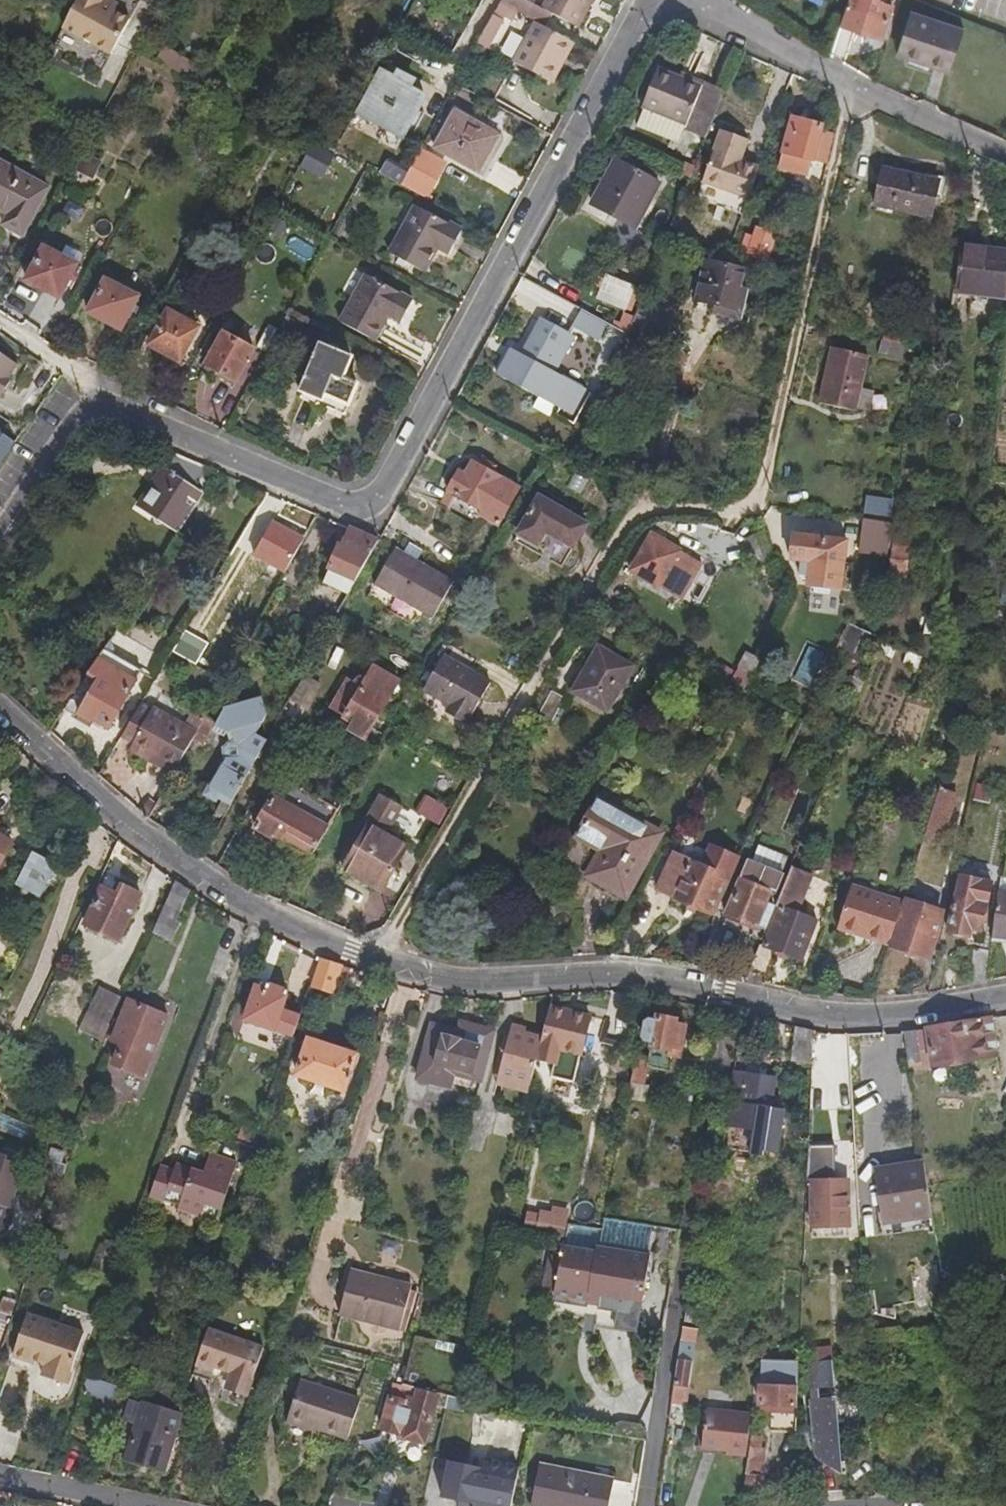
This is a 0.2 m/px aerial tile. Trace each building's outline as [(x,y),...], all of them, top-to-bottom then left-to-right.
[(127,21),(111,12),(113,9),(99,1),(100,0),(75,0),(59,28),(108,55),(127,21)] [(104,0),(100,0),(99,1),(113,9),(115,7),(104,0)] [(590,0),(541,0),(536,7),(530,3),(532,0),(498,0),(497,2),(508,9),(515,13),(533,23),(541,28),(549,15),(573,30),(590,0)] [(894,0),(849,0),(840,26),(881,40),(894,0)] [(508,9),(497,2),(495,5),(492,11),(510,21),(515,13),(508,9)] [(950,78),(968,36),(914,14),(900,50),(934,63),(931,70),(950,78)] [(501,21),(490,15),(481,31),(478,37),(474,44),(486,50),(501,21)] [(547,86),(571,46),(541,28),(533,23),(510,64),(547,86)] [(108,55),(59,28),(51,45),(99,72),(108,55)] [(934,63),(900,50),(898,56),(931,70),(934,63)] [(197,72),(165,55),(160,63),(191,82),(197,72)] [(393,79),(376,70),(352,114),(369,123),(371,120),(400,136),(405,128),(411,131),(421,114),(414,110),(422,96),(407,88),(411,80),(396,72),(393,79)] [(682,132),(703,141),(713,118),(724,91),(701,83),(700,87),(655,70),(639,109),(641,110),(685,127),(682,132)] [(724,91),(713,118),(741,129),(759,83),(731,72),(724,91)] [(507,76),(494,99),(520,113),(533,91),(507,76)] [(676,144),(682,132),(685,127),(641,110),(634,127),(676,144)] [(477,174),(496,137),(452,113),(432,150),(477,174)] [(808,157),(824,163),(831,133),(819,129),(819,125),(792,116),(780,150),(808,157)] [(700,184),(748,200),(757,173),(738,168),(746,141),(720,132),(700,184)] [(318,147),(331,152),(338,140),(324,133),(318,147)] [(354,161),(331,152),(318,147),(316,154),(349,172),(354,161)] [(420,185),(435,160),(417,150),(403,176),(420,185)] [(803,174),(808,157),(780,150),(775,165),(803,174)] [(86,180),(96,161),(81,153),(71,171),(86,180)] [(0,162),(0,211),(5,214),(0,222),(0,225),(18,235),(45,187),(0,162)] [(634,229),(656,185),(613,162),(589,206),(634,229)] [(683,162),(678,175),(688,179),(693,166),(683,162)] [(932,218),(940,181),(883,168),(875,205),(932,218)] [(448,255),(461,230),(413,205),(386,255),(421,274),(434,248),(448,255)] [(671,243),(692,248),(693,241),(674,236),(671,243)] [(54,297),(73,261),(41,243),(22,278),(54,297)] [(963,246),(957,292),(1005,298),(1005,251),(963,246)] [(741,258),(765,263),(767,253),(743,248),(741,258)] [(734,313),(743,272),(703,262),(695,302),(717,308),(715,314),(732,319),(734,313)] [(400,325),(413,300),(365,274),(340,324),(376,343),(389,319),(400,325)] [(117,330),(136,296),(103,278),(84,312),(117,330)] [(623,311),(631,289),(605,278),(596,301),(623,311)] [(640,298),(626,335),(636,339),(640,329),(656,335),(664,315),(654,303),(640,298)] [(594,341),(605,323),(578,309),(568,327),(594,341)] [(176,363),(197,327),(166,310),(146,346),(176,363)] [(508,361),(502,357),(492,374),(568,414),(581,390),(551,374),(563,350),(560,347),(567,335),(537,319),(517,355),(513,353),(508,361)] [(233,382),(252,349),(220,331),(202,364),(233,382)] [(903,359),(906,345),(886,341),(883,355),(903,359)] [(341,377),(349,357),(317,344),(297,389),(300,391),(297,396),(313,404),(314,404),(316,404),(317,403),(341,414),(355,383),(341,377)] [(507,349),(502,357),(508,361),(513,353),(507,349)] [(857,411),(869,356),(832,349),(822,405),(857,411)] [(6,382),(4,380),(14,366),(0,357),(0,391),(6,382)] [(11,444),(0,436),(0,459),(11,444)] [(214,473),(171,455),(136,506),(175,532),(189,511),(198,497),(214,473)] [(479,513),(494,522),(515,487),(469,459),(449,491),(454,495),(446,507),(473,524),(479,513)] [(570,547),(584,523),(535,495),(513,532),(535,545),(544,531),(570,547)] [(891,518),(893,500),(865,496),(863,514),(891,518)] [(198,497),(189,511),(198,517),(207,503),(198,497)] [(297,546),(308,525),(292,519),(282,538),(297,546)] [(890,539),(892,523),(863,519),(858,554),(887,559),(890,539)] [(318,579),(345,594),(373,541),(345,529),(318,579)] [(775,561),(764,532),(746,538),(756,567),(775,561)] [(840,591),(846,544),(796,537),(792,566),(800,568),(799,579),(813,581),(813,587),(840,591)] [(887,559),(885,573),(903,574),(908,541),(890,539),(887,559)] [(677,601),(697,568),(653,541),(634,573),(677,601)] [(428,617),(449,580),(391,547),(370,584),(374,586),(367,600),(408,624),(416,610),(428,617)] [(999,585),(997,605),(1005,606),(1005,585),(999,585)] [(604,711),(627,670),(595,651),(572,694),(604,711)] [(327,688),(362,708),(370,712),(365,719),(375,724),(407,667),(383,652),(377,663),(370,662),(365,664),(364,668),(346,657),(327,688)] [(745,652),(729,680),(745,689),(759,661),(745,652)] [(470,712),(489,680),(443,653),(423,685),(450,702),(445,710),(463,720),(466,713),(470,712)] [(93,660),(54,721),(81,738),(85,732),(100,741),(133,684),(93,660)] [(316,683),(301,674),(297,682),(287,700),(301,709),(316,683)] [(406,691),(400,702),(408,707),(415,695),(406,691)] [(548,692),(535,717),(548,723),(562,698),(548,692)] [(215,814),(222,818),(264,743),(254,738),(265,717),(263,705),(229,715),(220,732),(233,739),(235,746),(225,749),(220,756),(222,766),(210,791),(217,795),(215,798),(221,802),(215,814)] [(130,753),(169,776),(189,740),(192,736),(139,708),(118,744),(126,748),(130,753)] [(370,712),(362,708),(359,715),(365,719),(370,712)] [(192,736),(189,740),(199,745),(206,734),(204,733),(208,723),(201,719),(192,736)] [(212,804),(215,798),(217,795),(210,791),(207,789),(201,798),(212,804)] [(952,796),(936,791),(922,835),(938,841),(952,796)] [(382,832),(398,804),(379,794),(364,822),(367,824),(341,869),(378,890),(405,844),(382,832)] [(445,809),(424,796),(414,813),(435,826),(445,809)] [(290,833),(316,848),(328,830),(274,799),(256,831),(272,840),(274,837),(275,835),(286,839),(290,833)] [(625,894),(659,832),(631,817),(619,810),(598,799),(578,835),(603,849),(589,874),(625,894)] [(624,802),(619,810),(631,817),(635,808),(624,802)] [(275,835),(274,837),(311,858),(316,848),(290,833),(286,839),(275,835)] [(10,842),(0,838),(0,860),(10,842)] [(709,918),(734,861),(712,851),(710,853),(684,842),(676,857),(672,855),(655,891),(709,918)] [(35,894),(51,863),(28,850),(13,883),(35,894)] [(722,925),(758,940),(772,908),(766,904),(769,894),(775,897),(784,876),(748,860),(722,925)] [(777,910),(792,915),(806,880),(786,872),(784,876),(775,897),(772,908),(777,910)] [(980,932),(990,885),(959,878),(946,934),(969,939),(970,931),(980,932)] [(990,936),(1005,938),(1005,878),(999,878),(990,936)] [(117,944),(142,897),(119,884),(113,895),(102,889),(84,926),(117,944)] [(175,923),(189,895),(176,885),(151,936),(169,945),(179,925),(175,923)] [(835,931),(887,947),(901,905),(848,889),(835,931)] [(901,905),(887,947),(922,958),(934,914),(901,903),(901,905)] [(756,946),(745,971),(761,978),(771,952),(793,962),(808,924),(792,915),(777,910),(762,948),(756,946)] [(970,985),(985,983),(989,950),(974,949),(970,985)] [(327,998),(338,968),(319,962),(309,991),(327,998)] [(293,1037),(300,1017),(281,1011),(287,994),(265,987),(264,991),(253,988),(242,1020),(293,1037)] [(75,1034),(100,1046),(121,1001),(95,989),(75,1034)] [(548,1007),(550,997),(535,1000),(530,1018),(544,1021),(534,1062),(553,1067),(558,1051),(578,1057),(587,1018),(548,1007)] [(143,1080),(166,1018),(127,1002),(117,1024),(121,1026),(114,1045),(119,1049),(111,1069),(143,1080)] [(647,1061),(634,1058),(628,1085),(626,1097),(644,1101),(648,1085),(642,1084),(646,1069),(670,1074),(675,1050),(681,1052),(686,1028),(675,1026),(676,1021),(658,1017),(657,1021),(645,1019),(640,1042),(651,1045),(647,1061)] [(989,1019),(916,1032),(916,1051),(927,1050),(930,1068),(996,1057),(989,1019)] [(813,1064),(815,1033),(798,1030),(795,1061),(813,1064)] [(916,1032),(902,1033),(903,1065),(916,1065),(916,1051),(916,1032)] [(466,1085),(477,1047),(475,1047),(477,1040),(464,1037),(462,1043),(440,1037),(439,1041),(426,1037),(414,1081),(448,1091),(450,1081),(466,1085)] [(342,1094),(355,1057),(308,1042),(295,1078),(342,1094)] [(903,1089),(917,1089),(916,1065),(903,1065),(903,1089)] [(772,1080),(735,1074),(730,1104),(733,1104),(729,1127),(754,1131),(750,1156),(771,1159),(779,1110),(767,1109),(772,1080)] [(30,1148),(36,1133),(0,1118),(0,1136),(30,1148)] [(832,1145),(809,1146),(807,1168),(806,1186),(812,1186),(812,1225),(847,1225),(846,1180),(833,1180),(832,1145)] [(172,1172),(158,1168),(149,1195),(176,1205),(176,1209),(199,1216),(198,1220),(215,1225),(234,1164),(209,1155),(204,1169),(196,1173),(174,1166),(172,1172)] [(1,1231),(19,1181),(14,1178),(15,1171),(11,1169),(12,1163),(0,1159),(0,1231),(1,1231)] [(39,1173),(58,1179),(62,1165),(43,1159),(39,1173)] [(883,1223),(932,1216),(923,1163),(875,1171),(883,1223)] [(720,1171),(718,1185),(728,1186),(731,1172),(720,1171)] [(788,1194),(777,1192),(775,1208),(787,1210),(788,1194)] [(551,1209),(566,1211),(567,1205),(552,1203),(551,1209)] [(535,1229),(562,1233),(566,1211),(551,1209),(539,1207),(539,1210),(526,1208),(524,1226),(535,1229)] [(569,1245),(597,1247),(599,1228),(571,1226),(569,1245)] [(602,1248),(650,1249),(651,1228),(603,1226),(602,1248)] [(41,1264),(59,1272),(67,1255),(48,1247),(41,1264)] [(583,1308),(594,1253),(563,1248),(551,1302),(583,1308)] [(595,1310),(636,1319),(647,1258),(638,1258),(606,1251),(599,1252),(594,1253),(583,1308),(586,1308),(587,1300),(597,1301),(595,1310)] [(354,1272),(353,1276),(385,1286),(387,1282),(354,1272)] [(385,1286),(353,1276),(340,1315),(400,1334),(413,1290),(387,1282),(385,1286)] [(14,1303),(2,1299),(0,1305),(0,1311),(10,1315),(14,1303)] [(940,1304),(942,1316),(951,1314),(949,1302),(940,1304)] [(684,1307),(682,1324),(693,1324),(695,1309),(684,1307)] [(41,1370),(65,1379),(83,1328),(26,1309),(12,1350),(34,1358),(35,1354),(45,1357),(41,1370)] [(633,1334),(636,1319),(595,1310),(592,1326),(633,1334)] [(681,1328),(670,1402),(685,1404),(688,1383),(692,1358),(696,1331),(696,1330),(681,1328)] [(229,1373),(226,1385),(247,1392),(262,1347),(205,1330),(190,1376),(208,1382),(212,1368),(229,1373)] [(832,1384),(831,1357),(806,1359),(807,1384),(810,1384),(817,1384),(832,1384)] [(769,1430),(794,1432),(797,1361),(760,1360),(759,1404),(770,1405),(769,1430)] [(348,1431),(360,1393),(300,1373),(287,1411),(348,1431)] [(101,1417),(111,1387),(83,1380),(74,1408),(101,1417)] [(817,1396),(817,1384),(810,1384),(810,1396),(808,1397),(811,1456),(837,1473),(833,1396),(817,1396)] [(247,1392),(226,1385),(224,1390),(245,1397),(247,1392)] [(405,1389),(397,1387),(394,1400),(386,1399),(378,1430),(393,1435),(392,1438),(419,1445),(428,1407),(443,1411),(446,1399),(430,1395),(405,1389)] [(158,1470),(174,1413),(125,1399),(121,1400),(117,1414),(118,1418),(130,1422),(121,1460),(158,1470)] [(743,1455),(748,1417),(703,1411),(698,1446),(724,1449),(723,1453),(743,1455)] [(745,1449),(741,1491),(760,1493),(763,1450),(756,1450),(758,1434),(747,1433),(745,1449)] [(518,1471),(481,1463),(479,1469),(448,1461),(440,1497),(458,1502),(457,1505),(510,1505),(518,1471)] [(612,1480),(541,1464),(531,1505),(606,1505),(612,1480)]
